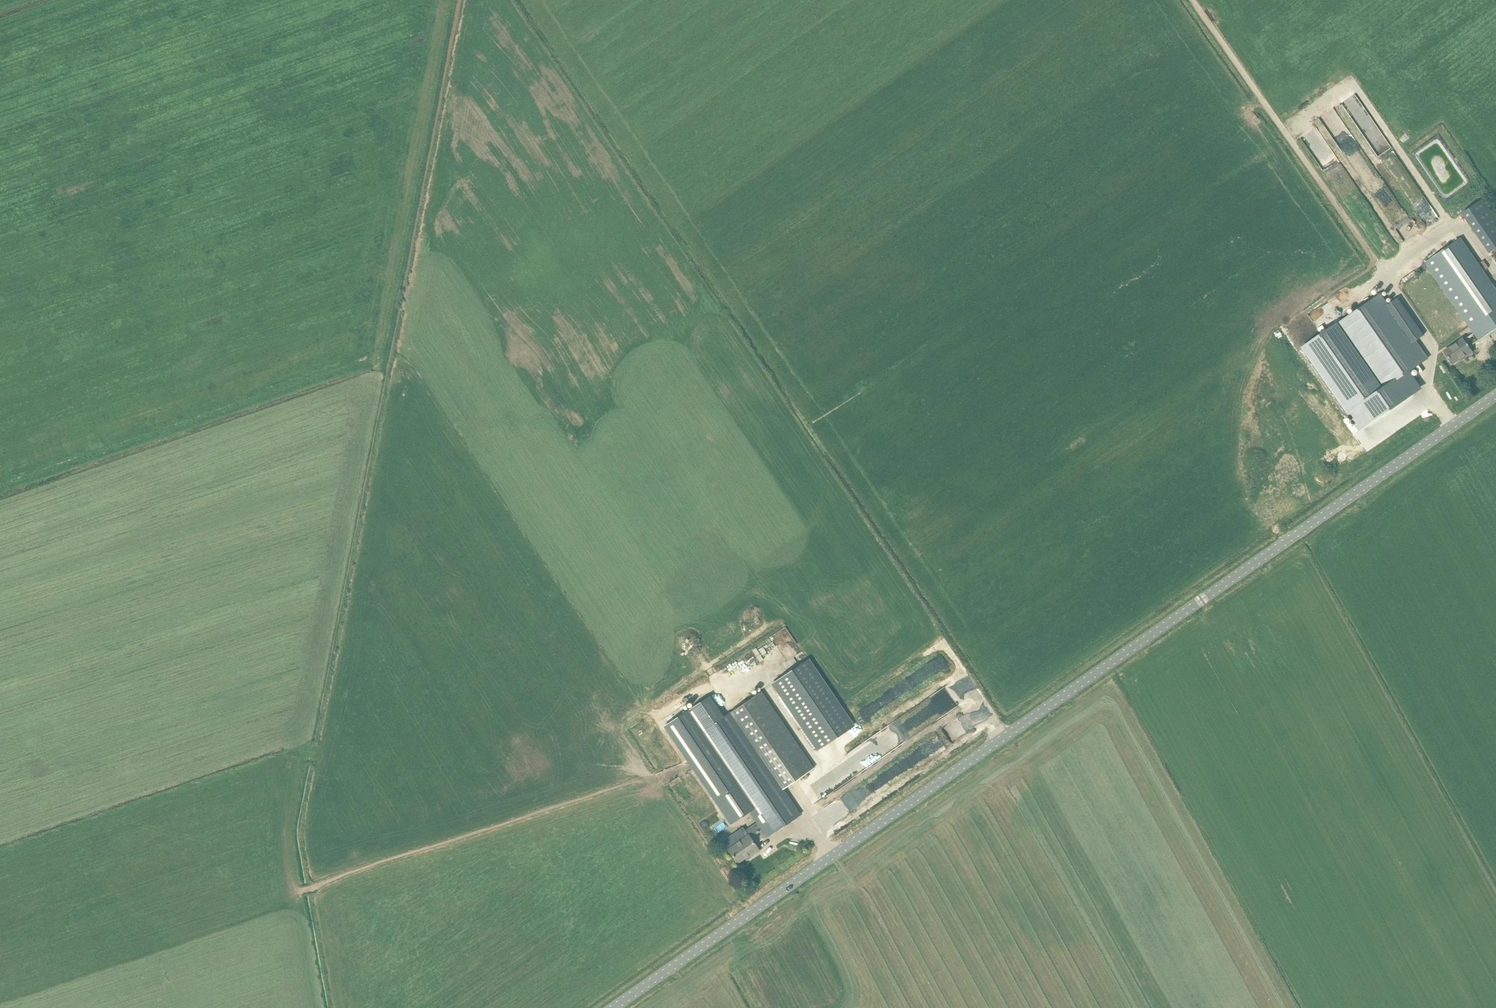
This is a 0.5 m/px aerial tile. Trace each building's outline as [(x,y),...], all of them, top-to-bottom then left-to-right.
[(1461,213),(1489,252),(1495,247),(1495,221),(1480,199),(1461,213)] [(1427,266),(1474,333),(1464,340),(1469,347),(1495,328),(1495,290),(1460,238),(1422,265),(1423,268),(1427,266)] [(1321,335),(1303,347),(1361,429),(1419,389),(1408,372),(1416,367),(1420,374),(1423,371),(1419,365),(1428,359),(1415,341),(1424,335),(1398,298),(1390,304),(1388,305),(1380,294),(1339,323),(1336,324),(1327,331),(1321,335)] [(1472,352),(1469,347),(1464,340),(1463,338),(1444,351),(1453,364),(1463,356),(1464,358),(1472,352)] [(852,726),(807,660),(773,683),(818,749),(852,726)] [(731,711),(783,789),(814,768),(761,691),(731,711)] [(666,725),(733,824),(750,812),(759,825),(766,836),(767,837),(801,814),(783,789),(731,711),(724,716),(709,695),(666,725)] [(759,825),(747,833),(740,824),(720,838),(737,863),(750,854),(752,856),(759,851),(755,844),(766,836),(759,825)]
